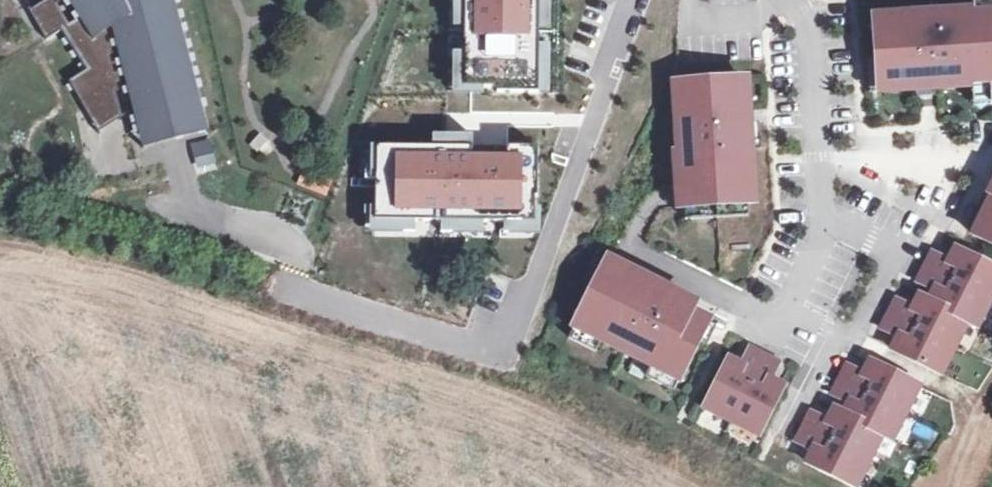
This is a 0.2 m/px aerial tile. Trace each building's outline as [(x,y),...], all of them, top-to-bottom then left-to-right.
[(28,12),(45,39),(68,25),(55,5),(64,0),(46,0),(28,12)] [(77,18),(68,25),(60,30),(85,70),(68,80),(82,103),(125,79),(127,86),(133,111),(139,135),(171,127),(174,136),(206,129),(173,0),(66,0),(77,18)] [(535,0),(460,0),(460,91),(494,91),(494,96),(535,96),(535,0)] [(991,10),(991,0),(972,0),(972,12),(991,10)] [(991,104),(991,10),(880,17),(882,48),(882,61),(876,61),(878,92),(936,88),(935,81),(947,80),(948,87),(971,86),(988,85),(990,104),(991,104)] [(873,48),(882,48),(880,17),(871,18),(873,48)] [(869,92),(878,92),(876,61),(867,62),(869,92)] [(737,102),(747,102),(745,77),(735,78),(737,102)] [(735,78),(672,82),(675,139),(680,139),(681,151),(673,152),(676,207),(683,206),(745,203),(753,202),(750,149),(748,122),(747,102),(737,102),(735,78)] [(127,86),(125,79),(82,103),(98,128),(123,115),(116,92),(127,86)] [(936,88),(948,87),(947,80),(935,81),(936,88)] [(972,105),(990,104),(988,85),(971,86),(972,105)] [(757,121),(748,122),(750,149),(759,149),(757,121)] [(142,149),(207,133),(206,129),(174,136),(171,127),(138,135),(142,149)] [(211,138),(192,141),(196,173),(215,170),(211,138)] [(536,200),(535,150),(374,151),(374,226),(534,225),(534,200),(536,200)] [(985,193),(990,195),(970,234),(991,244),(991,180),(985,193)] [(745,203),(683,206),(684,218),(746,214),(745,203)] [(948,261),(931,252),(924,267),(989,300),(991,295),(991,267),(955,248),(948,261)] [(608,260),(574,327),(601,341),(648,365),(678,380),(712,313),(667,290),(663,299),(651,293),(655,284),(608,260)] [(917,281),(934,289),(928,300),(927,300),(926,301),(966,321),(965,322),(966,322),(976,327),(989,300),(924,267),(917,281)] [(655,284),(651,293),(663,299),(667,290),(655,284)] [(918,295),(912,308),(895,299),(888,314),(953,347),(966,322),(965,322),(966,321),(926,301),(927,300),(918,295)] [(881,328),(897,337),(891,349),(940,374),(953,347),(888,314),(881,328)] [(595,352),(601,341),(574,327),(568,339),(595,352)] [(748,348),(740,363),(727,357),(702,406),(730,420),(763,356),(748,348)] [(730,420),(757,433),(781,384),(769,378),(776,362),(763,356),(730,420)] [(846,366),(839,380),(903,412),(917,385),(868,361),(861,374),(846,366)] [(674,387),(678,380),(648,365),(645,372),(674,387)] [(847,402),(842,412),(841,414),(881,434),(880,435),(889,439),(903,412),(839,380),(832,394),(847,402)] [(810,413),(803,427),(868,459),(880,435),(881,434),(841,414),(842,412),(832,408),(825,421),(810,413)] [(854,486),(868,459),(803,427),(796,441),(811,448),(805,462),(854,486)]
